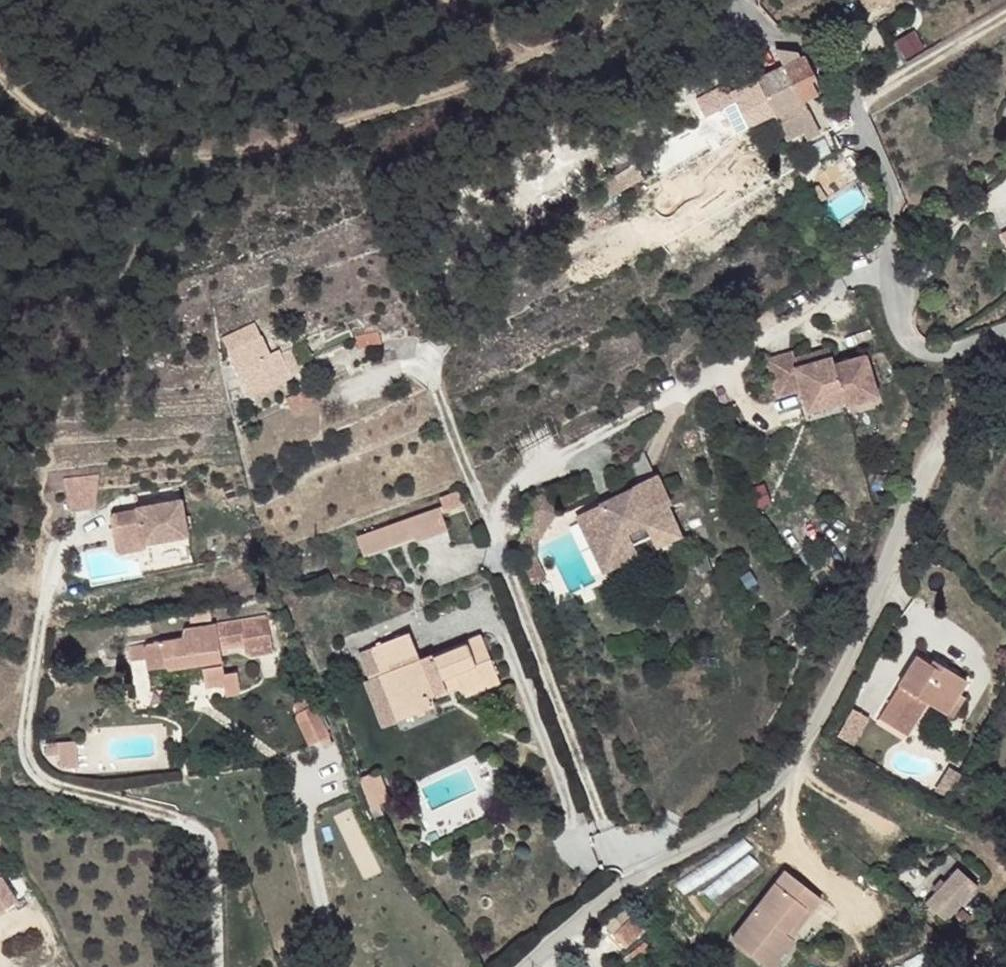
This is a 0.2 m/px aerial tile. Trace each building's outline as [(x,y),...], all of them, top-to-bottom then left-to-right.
[(867,11),(888,0),(861,0),(867,11)] [(817,79),(804,55),(800,57),(798,53),(783,61),(784,65),(803,101),(818,94),(811,82),(817,79)] [(803,101),(784,65),(757,78),(774,113),(775,115),(793,106),(803,101)] [(696,98),(705,116),(735,101),(748,127),(759,121),(763,128),(772,123),(768,116),(774,113),(757,78),(731,92),(726,82),(696,98)] [(811,116),(803,101),(793,106),(800,122),(811,116)] [(800,122),(793,106),(775,115),(787,140),(805,131),(800,122)] [(838,150),(828,132),(828,131),(814,135),(790,147),(799,166),(796,167),(803,179),(807,177),(808,173),(812,162),(820,159),(838,150)] [(261,335),(254,321),(222,336),(229,351),(261,335)] [(378,331),(355,336),(358,349),(382,344),(378,331)] [(281,353),(279,350),(270,353),(262,335),(261,335),(228,352),(249,395),(291,375),(291,374),(281,353)] [(830,347),(794,357),(797,368),(833,358),(830,347)] [(299,370),(290,349),(281,353),(291,374),(299,370)] [(835,365),(833,358),(797,368),(794,357),(793,352),(768,359),(776,386),(799,380),(802,388),(806,403),(823,398),(825,405),(844,400),(845,405),(877,395),(866,356),(835,365)] [(799,380),(776,386),(778,395),(802,388),(799,380)] [(823,398),(806,403),(808,410),(825,405),(823,398)] [(103,473),(68,472),(70,506),(95,506),(103,473)] [(669,506),(655,477),(634,486),(628,503),(612,510),(601,505),(579,516),(595,549),(619,557),(635,549),(633,545),(651,536),(656,546),(679,535),(669,516),(662,519),(658,511),(669,506)] [(464,505),(458,490),(440,497),(443,505),(439,507),(442,513),(464,505)] [(182,500),(137,508),(137,510),(114,514),(111,520),(117,548),(121,552),(144,548),(143,544),(188,536),(182,500)] [(442,513),(439,507),(407,518),(414,537),(415,541),(447,530),(442,513)] [(407,518),(356,536),(363,555),(414,537),(407,518)] [(619,557),(595,549),(605,570),(637,555),(635,549),(619,557)] [(536,570),(532,560),(521,565),(526,575),(536,570)] [(271,614),(218,627),(224,654),(249,648),(252,660),(281,652),(271,614)] [(222,689),(225,702),(247,696),(241,676),(230,679),(224,654),(218,627),(185,635),(182,644),(141,654),(143,670),(145,678),(162,675),(166,677),(197,670),(203,688),(219,685),(222,689)] [(481,635),(420,659),(409,633),(370,648),(360,653),(370,679),(366,681),(383,725),(408,715),(405,707),(461,685),(465,696),(485,687),(483,680),(497,674),(481,635)] [(143,670),(141,654),(126,657),(129,672),(143,670)] [(967,681),(933,660),(930,663),(918,656),(879,718),(909,736),(929,703),(947,714),(960,693),(967,681)] [(500,682),(497,674),(483,680),(485,687),(500,682)] [(966,697),(960,693),(947,714),(953,718),(966,697)] [(76,741),(47,743),(47,755),(60,754),(61,768),(78,767),(76,741)] [(957,781),(966,764),(959,761),(949,778),(957,781)] [(389,799),(378,771),(359,778),(371,809),(380,806),(379,803),(389,799)] [(978,885),(958,868),(945,882),(936,892),(926,904),(945,921),(978,885)] [(786,871),(732,940),(766,966),(772,966),(794,940),(785,933),(805,907),(811,911),(821,898),(786,871)] [(17,898),(0,875),(0,911),(17,898)] [(945,882),(941,878),(932,888),(936,892),(945,882)] [(618,933),(634,948),(650,931),(635,916),(618,933)]
